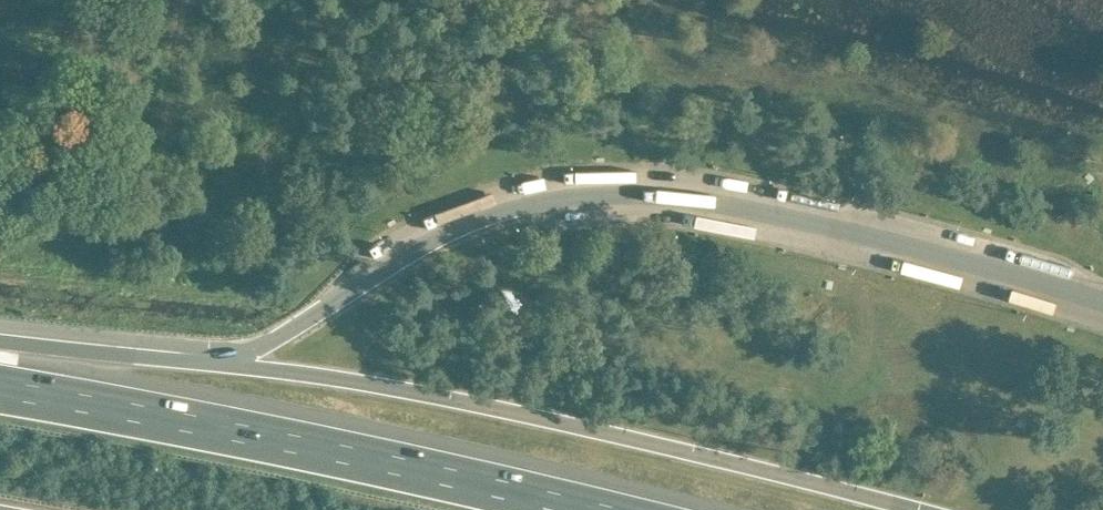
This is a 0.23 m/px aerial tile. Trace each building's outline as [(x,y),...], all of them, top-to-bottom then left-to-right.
[(635,181),(634,168),(570,170),(570,183),(635,181)]
